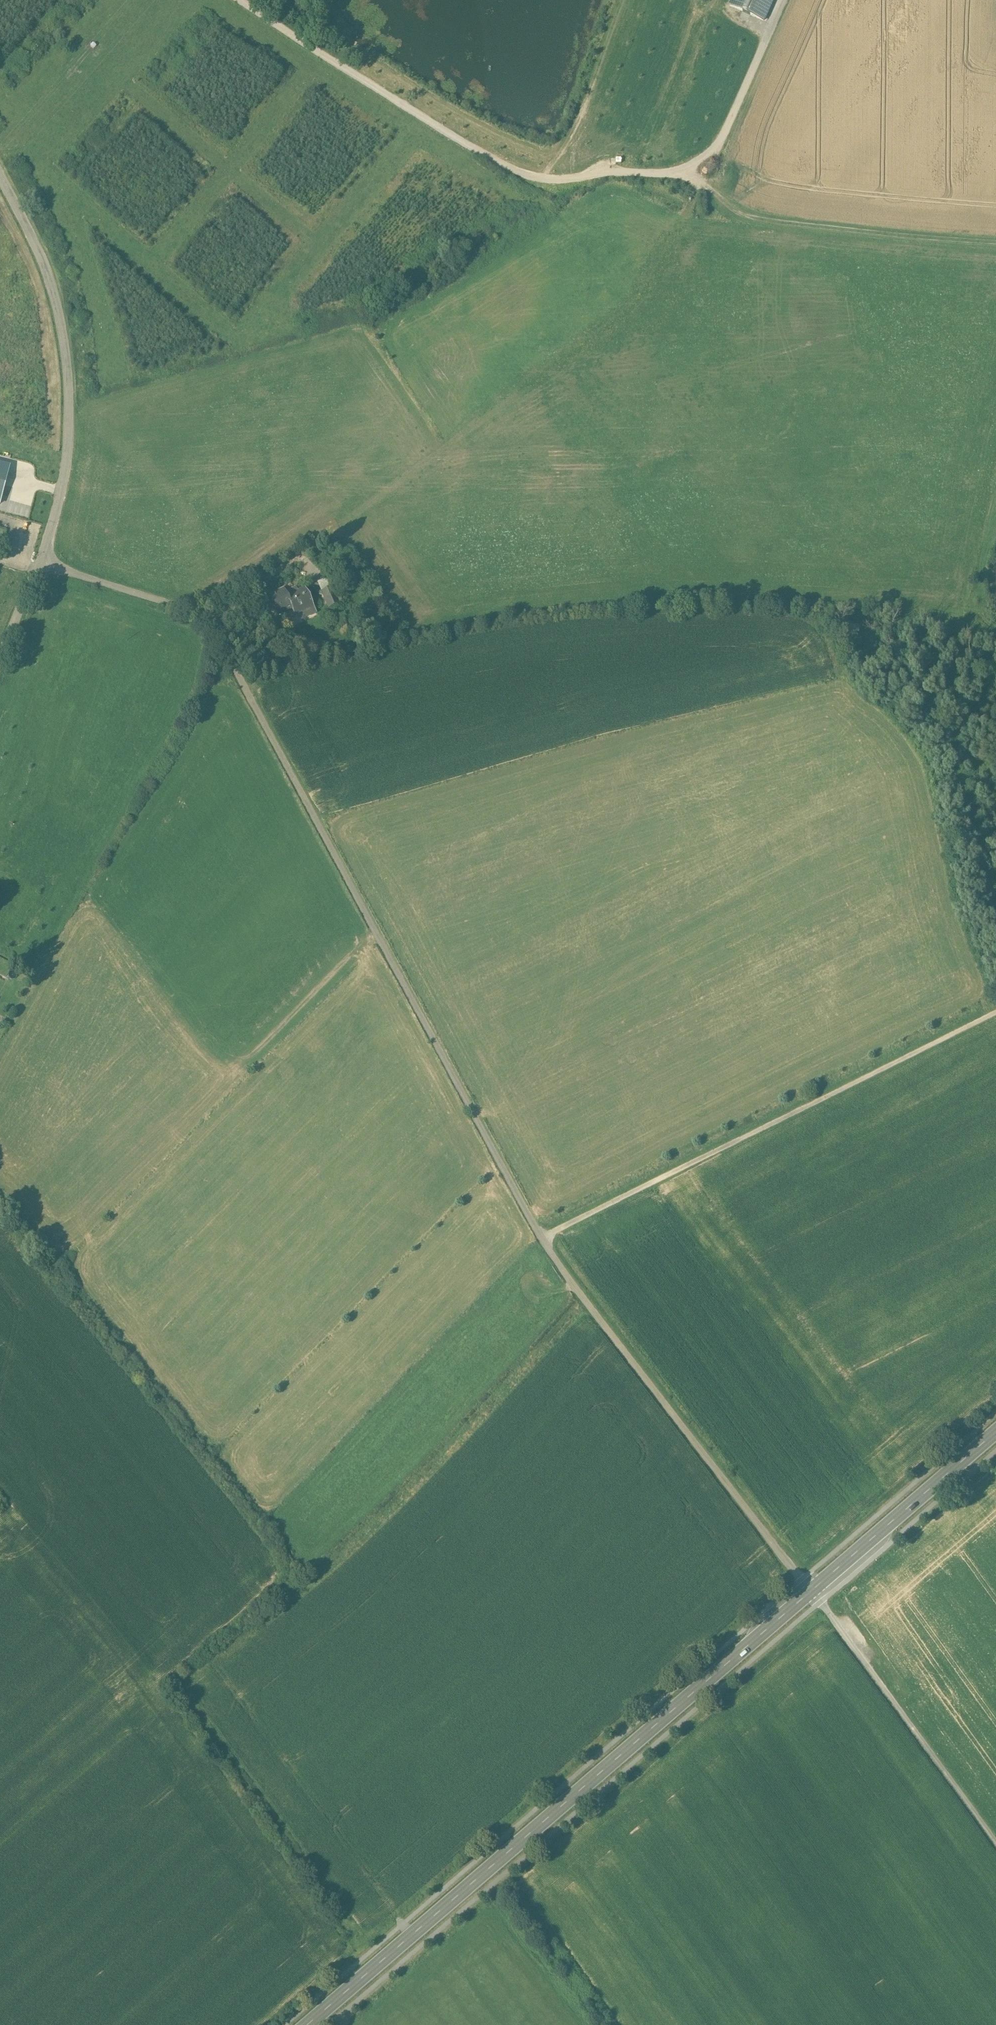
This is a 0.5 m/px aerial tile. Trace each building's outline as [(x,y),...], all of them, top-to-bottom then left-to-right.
[(730,7),(764,21),(773,0),(733,0),(730,7)] [(0,464),(0,500),(9,466),(0,464)] [(331,587),(322,591),(329,606),(337,602),(331,587)] [(296,590),(291,592),(291,591),(285,594),(292,608),(291,608),(295,615),(301,612),(307,617),(316,613),(314,608),(304,589),(297,593),(296,590)] [(283,590),(270,597),(278,614),(291,608),(292,608),(285,594),(283,590)]
